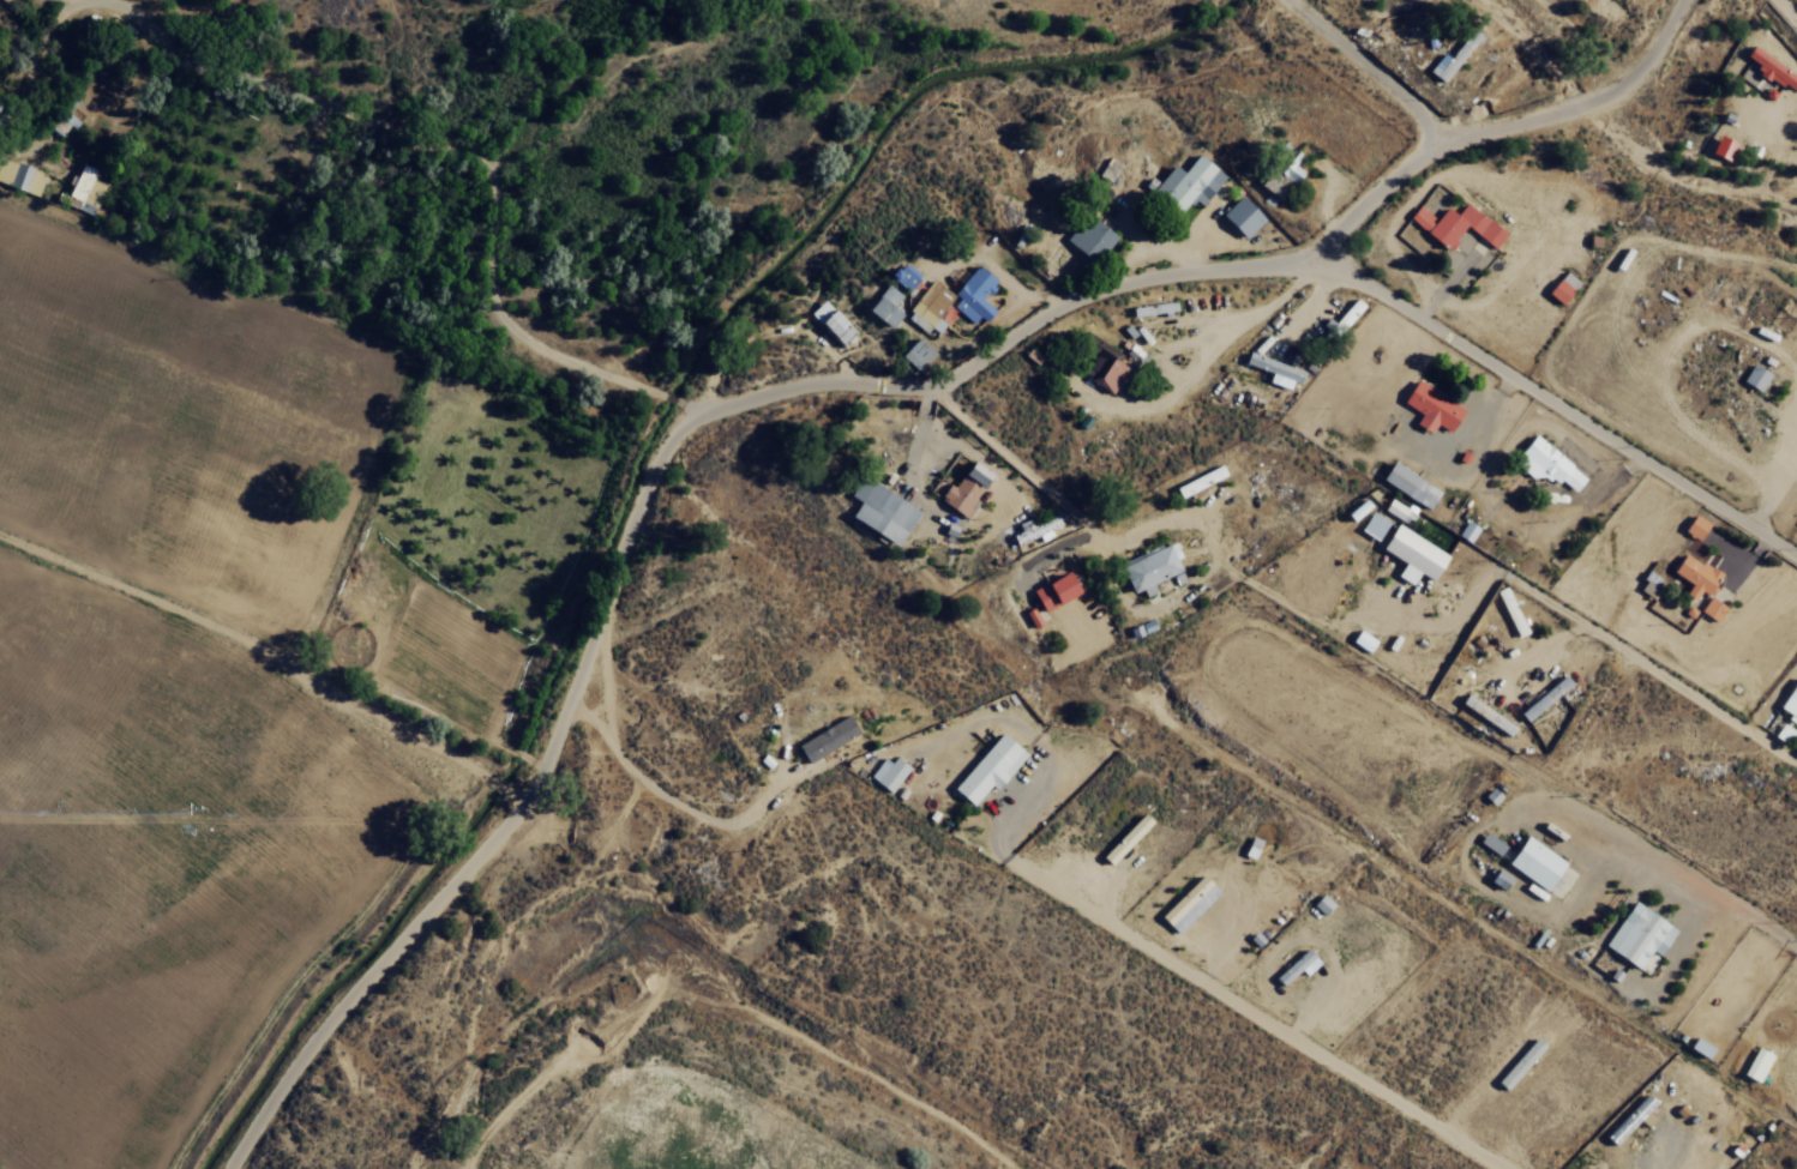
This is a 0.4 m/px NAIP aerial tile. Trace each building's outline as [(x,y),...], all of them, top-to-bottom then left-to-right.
[(1442,52),(1427,71),(1442,82),(1478,37),(1469,30),(1448,57),(1442,52)] [(1752,45),(1745,55),(1759,66),(1755,71),(1779,88),(1783,83),(1792,90),(1796,83),(1796,78),(1752,45)] [(1258,186),(1282,200),(1300,169),(1293,165),(1300,154),(1291,150),(1276,175),(1267,170),(1258,186)] [(1182,172),(1172,165),(1151,190),(1179,212),(1190,198),(1200,206),(1224,176),(1196,154),(1182,172)] [(1098,176),(1111,182),(1119,162),(1105,157),(1098,176)] [(37,194),(43,171),(0,159),(0,184),(37,194)] [(91,215),(107,178),(79,166),(74,177),(71,176),(60,202),(91,215)] [(1243,239),(1263,220),(1240,196),(1220,214),(1243,239)] [(1408,218),(1447,249),(1465,226),(1493,249),(1505,234),(1465,202),(1455,215),(1445,207),(1435,219),(1418,205),(1408,218)] [(1113,233),(1084,215),(1066,245),(1096,263),(1113,233)] [(996,283),(978,265),(951,292),(958,299),(952,305),(974,326),(991,308),(981,298),(996,283)] [(1547,293),(1561,305),(1579,282),(1565,271),(1547,293)] [(938,318),(953,293),(929,279),(906,318),(936,336),(945,322),(938,318)] [(865,310),(889,328),(900,315),(891,307),(900,296),(886,284),(865,310)] [(808,313),(839,346),(853,332),(823,299),(808,313)] [(1132,315),(1175,311),(1174,302),(1131,306),(1132,315)] [(900,356),(917,372),(934,354),(916,337),(900,356)] [(1303,368),(1246,354),(1243,365),(1270,372),(1267,383),(1289,388),(1290,381),(1299,383),(1303,368)] [(1113,393),(1126,368),(1107,358),(1094,383),(1113,393)] [(1770,374),(1752,363),(1741,381),(1759,392),(1770,374)] [(1451,432),(1464,405),(1413,381),(1402,404),(1420,413),(1414,425),(1430,433),(1434,424),(1451,432)] [(1534,480),(1542,470),(1572,495),(1586,478),(1535,436),(1513,463),(1534,480)] [(948,483),(937,500),(967,518),(975,505),(971,502),(990,473),(970,460),(953,487),(948,483)] [(1440,491),(1391,461),(1380,480),(1428,510),(1440,491)] [(1173,487),(1178,498),(1226,475),(1221,464),(1173,487)] [(848,517),(896,546),(918,511),(861,476),(848,496),(858,502),(848,517)] [(1416,512),(1391,496),(1382,509),(1407,525),(1416,512)] [(1376,541),(1389,522),(1371,511),(1359,530),(1376,541)] [(1009,535),(1014,545),(1037,535),(1040,542),(1051,536),(1048,529),(1060,523),(1056,513),(1036,522),(1033,516),(1016,524),(1019,531),(1009,535)] [(1708,522),(1691,515),(1683,533),(1700,541),(1708,522)] [(1457,535),(1468,542),(1478,528),(1466,520),(1457,535)] [(1447,553),(1394,524),(1380,550),(1403,562),(1396,576),(1411,584),(1417,573),(1432,580),(1447,553)] [(1118,565),(1130,594),(1141,589),(1144,597),(1155,592),(1151,583),(1171,575),(1175,584),(1184,580),(1175,559),(1180,557),(1174,542),(1118,565)] [(1721,575),(1684,552),(1671,572),(1690,584),(1684,594),(1693,600),(1699,590),(1708,596),(1721,575)] [(1637,588),(1651,598),(1662,581),(1649,571),(1637,588)] [(1078,594),(1067,572),(1031,590),(1042,611),(1078,594)] [(1527,632),(1506,586),(1495,591),(1516,637),(1527,632)] [(1699,612),(1717,623),(1726,607),(1708,597),(1699,612)] [(1033,628),(1041,624),(1032,607),(1024,611),(1033,628)] [(1350,641),(1367,653),(1376,640),(1358,629),(1350,641)] [(1518,713),(1525,722),(1571,684),(1564,675),(1518,713)] [(1788,714),(1787,716),(1796,721),(1796,676),(1778,708),(1788,714)] [(1510,733),(1515,724),(1463,696),(1458,706),(1510,733)] [(796,744),(806,763),(857,734),(847,716),(796,744)] [(1773,737),(1786,744),(1793,730),(1780,724),(1773,737)] [(1025,756),(1000,733),(951,788),(971,806),(989,785),(994,789),(1025,756)] [(890,793),(906,769),(884,755),(868,778),(890,793)] [(1151,822),(1142,813),(1100,857),(1109,866),(1151,822)] [(1498,856),(1505,846),(1485,832),(1478,842),(1498,856)] [(1565,864),(1526,835),(1505,863),(1544,892),(1565,864)] [(1178,935),(1218,892),(1200,875),(1159,918),(1178,935)] [(1311,906),(1323,916),(1333,905),(1322,894),(1311,906)] [(1659,955),(1676,928),(1632,900),(1603,946),(1638,968),(1650,949),(1659,955)] [(1282,987),(1300,970),(1305,976),(1319,963),(1306,949),(1274,979),(1282,987)] [(1506,1090),(1544,1045),(1534,1037),(1496,1082),(1506,1090)] [(1771,1053),(1755,1046),(1743,1075),(1759,1082),(1771,1053)] [(1655,1103),(1647,1095),(1630,1113),(1646,1128),(1656,1118),(1647,1110),(1655,1103)]
